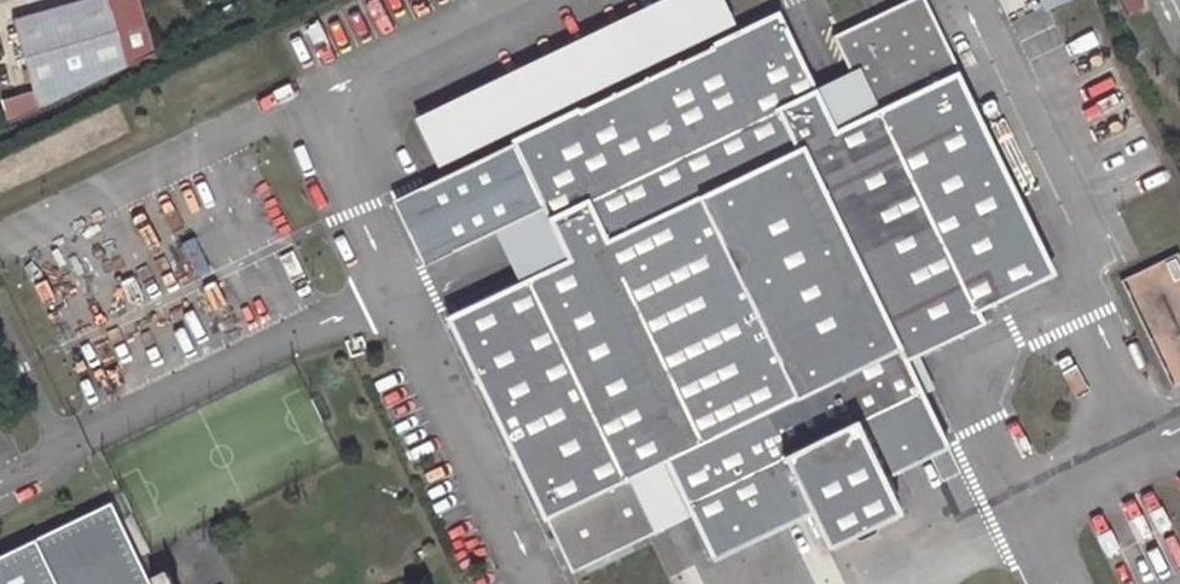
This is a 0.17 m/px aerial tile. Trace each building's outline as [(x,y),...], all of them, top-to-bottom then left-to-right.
[(9,22),(36,110),(152,53),(137,0),(78,0),(9,22)] [(651,75),(655,84),(623,99),(619,90),(398,196),(427,263),(497,231),(522,280),(455,309),(552,510),(577,569),(660,531),(699,515),(715,547),(812,501),(828,534),(900,500),(884,466),(948,434),(941,418),(920,374),(909,351),(935,338),(970,320),(982,314),(978,305),(1052,270),(932,0),(906,0),(835,36),(852,72),(821,84),(783,12),(651,75)] [(417,112),(442,166),(740,20),(730,0),(657,0),(417,112)] [(1010,18),(1048,0),(1001,0),(1010,18)] [(651,75),(619,90),(623,99),(655,84),(651,75)] [(110,500),(0,554),(0,583),(151,583),(110,500)]
